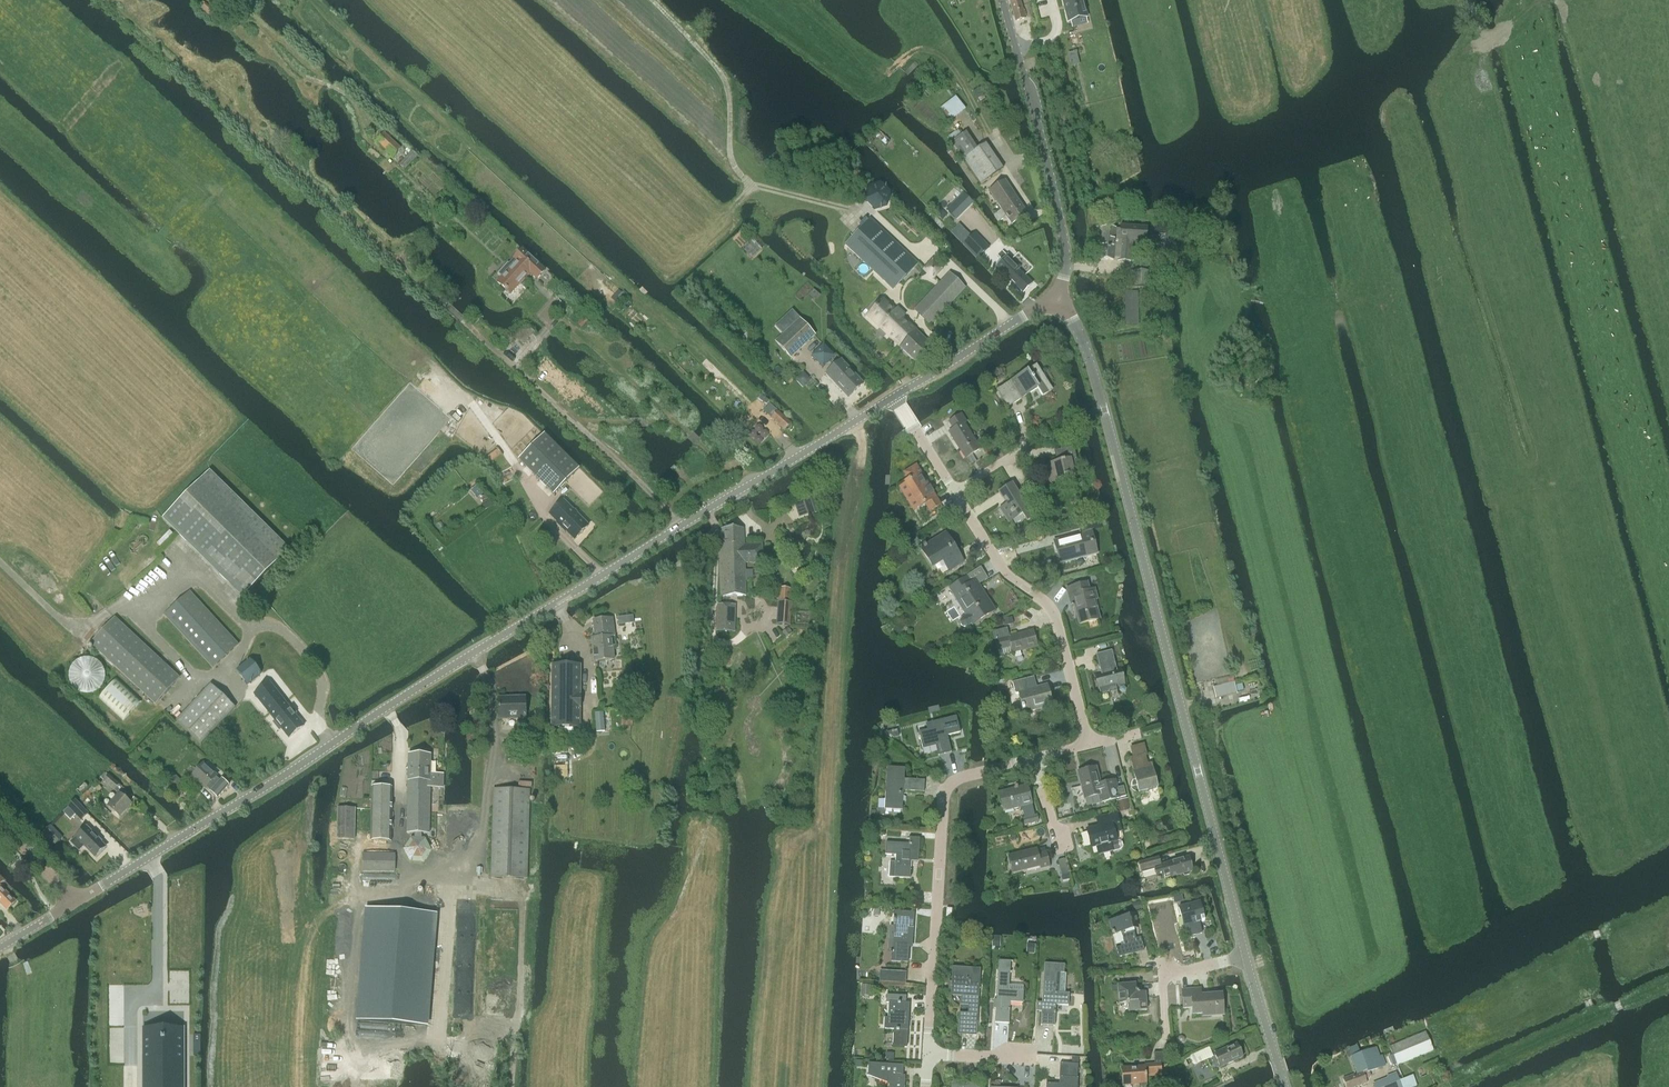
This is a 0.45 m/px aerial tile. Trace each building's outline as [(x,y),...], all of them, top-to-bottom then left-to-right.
[(1016,21),(1022,19),(1025,18),(1020,0),(1010,0),(1016,21)] [(1067,23),(1071,22),(1072,27),(1079,25),(1078,20),(1088,18),(1084,0),(1062,0),(1067,23)] [(205,4),(201,8),(209,16),(214,11),(206,3),(205,4)] [(978,88),(973,92),(980,103),(986,99),(978,88)] [(956,96),(940,109),(950,121),(966,109),(956,96)] [(402,149),(384,133),(376,142),(394,158),(402,149)] [(977,149),(963,158),(980,184),(1002,169),(985,143),(977,149)] [(992,189),(989,191),(1001,210),(994,215),(999,221),(1006,217),(1011,224),(1027,213),(1005,180),(992,189)] [(969,204),(963,197),(948,211),(955,218),(969,204)] [(917,263),(870,219),(846,245),(892,289),(917,263)] [(1102,228),(1100,260),(1112,261),(1112,258),(1118,259),(1118,261),(1130,262),(1131,260),(1140,260),(1142,243),(1146,243),(1147,228),(1120,226),(1120,230),(1114,229),(1102,228)] [(975,233),(963,244),(977,259),(990,247),(975,233)] [(1167,238),(1167,257),(1183,257),(1183,241),(1177,241),(1177,238),(1167,238)] [(513,259),(529,273),(536,280),(545,270),(522,249),(513,259)] [(999,267),(1023,292),(1032,284),(1018,270),(1020,268),(1010,256),(1009,257),(1003,251),(998,256),(1004,262),(999,267)] [(501,277),(497,282),(510,294),(529,273),(513,259),(509,263),(508,262),(497,274),(501,277)] [(941,265),(934,259),(924,269),(930,276),(941,265)] [(1149,288),(1150,271),(1130,270),(1130,287),(1149,288)] [(964,288),(949,274),(915,310),(930,324),(964,288)] [(808,295),(815,302),(821,297),(813,290),(808,295)] [(1125,326),(1138,325),(1137,292),(1124,292),(1125,326)] [(873,309),(867,315),(915,361),(930,345),(883,299),(873,309)] [(577,324),(582,328),(587,321),(583,317),(577,324)] [(791,357),(815,335),(800,318),(776,341),(791,357)] [(812,355),(822,367),(834,356),(823,345),(812,355)] [(847,398),(862,384),(840,360),(825,374),(847,398)] [(1036,366),(999,390),(1009,406),(1038,388),(1043,396),(1051,390),(1036,366)] [(803,372),(795,379),(802,388),(811,380),(803,372)] [(790,423),(777,411),(771,418),(784,430),(790,423)] [(961,414),(949,422),(954,429),(949,432),(966,458),(980,449),(964,424),(966,422),(961,414)] [(544,434),(518,460),(553,495),(579,469),(544,434)] [(1059,462),(1045,465),(1050,484),(1066,480),(1065,477),(1075,475),(1073,466),(1078,465),(1074,446),(1056,450),(1059,462)] [(910,480),(905,483),(920,507),(925,504),(930,511),(941,505),(930,486),(929,487),(916,467),(906,473),(910,480)] [(210,471),(163,519),(242,597),(289,550),(210,471)] [(1012,484),(999,492),(1007,505),(1000,509),(1009,523),(1022,514),(1027,522),(1033,518),(1012,484)] [(482,504),(485,510),(493,506),(490,500),(482,504)] [(549,515),(574,540),(588,526),(563,501),(549,515)] [(1040,530),(1035,531),(1037,537),(1048,535),(1046,525),(1040,527),(1040,530)] [(719,546),(720,577),(720,596),(745,596),(745,563),(762,562),(761,545),(744,545),(743,528),(721,529),(721,546),(719,546)] [(1091,532),(1054,541),(1060,563),(1097,554),(1091,532)] [(946,534),(921,549),(933,567),(943,561),(949,571),(963,562),(946,534)] [(967,577),(950,588),(966,615),(962,617),(960,619),(960,622),(961,625),(963,627),(966,628),(969,627),(972,625),(985,617),(994,611),(976,581),(971,584),(967,577)] [(1087,583),(1067,588),(1072,607),(1075,606),(1080,624),(1099,619),(1094,601),(1097,600),(1094,589),(1089,591),(1087,583)] [(190,592),(165,616),(213,668),(238,645),(190,592)] [(777,625),(790,626),(792,603),(778,602),(777,625)] [(718,604),(717,631),(729,632),(730,605),(718,604)] [(619,624),(627,623),(626,615),(618,616),(619,624)] [(1002,619),(1004,626),(1014,623),(1012,616),(1002,619)] [(115,617),(91,643),(155,705),(180,678),(115,617)] [(613,617),(593,619),(595,637),(592,637),(594,661),(615,659),(612,636),(615,636),(613,617)] [(892,631),(900,634),(904,625),(896,622),(892,631)] [(1007,628),(993,632),(998,651),(999,656),(1013,653),(1037,646),(1033,631),(1009,637),(1007,628)] [(1099,693),(1100,692),(1100,695),(1109,693),(1108,691),(1117,689),(1116,688),(1126,686),(1120,666),(1116,667),(1112,651),(1097,655),(1101,671),(1094,673),(1099,693)] [(69,676),(69,679),(70,682),(71,685),(73,687),(75,690),(77,691),(80,693),(83,694),(86,694),(89,694),(92,694),(95,693),(98,691),(100,689),(102,687),(103,684),(105,681),(105,678),(105,675),(105,672),(104,669),(102,667),(101,664),(98,662),(96,660),(93,659),(90,658),(87,658),(84,659),(81,659),(78,661),(76,662),(73,665),(72,667),(70,670),(69,673),(69,676)] [(248,685),(262,673),(250,659),(236,670),(248,685)] [(580,666),(552,666),(552,728),(579,728),(579,708),(580,708),(580,697),(579,697),(580,666)] [(1034,678),(1013,683),(1016,694),(1019,693),(1024,713),(1041,709),(1042,710),(1053,707),(1047,686),(1037,688),(1034,678)] [(99,698),(124,720),(141,701),(116,679),(99,698)] [(270,682),(254,695),(275,721),(272,722),(279,731),(281,729),(289,738),(304,726),(270,682)] [(1215,698),(1237,694),(1234,683),(1213,688),(1215,698)] [(236,708),(211,685),(177,721),(201,745),(236,708)] [(525,696),(516,697),(515,697),(514,697),(514,698),(513,699),(498,700),(498,707),(497,707),(498,709),(498,719),(526,718),(525,696)] [(936,728),(918,733),(923,749),(936,746),(938,755),(951,752),(947,736),(960,733),(956,716),(934,722),(936,728)] [(532,729),(517,729),(517,744),(532,743),(532,729)] [(1133,758),(1130,759),(1136,781),(1134,782),(1133,784),(1133,786),(1134,786),(1137,785),(1139,793),(1142,792),(1157,788),(1151,764),(1148,765),(1146,758),(1147,756),(1144,744),(1131,747),(1133,758)] [(430,787),(443,787),(443,773),(430,773),(431,755),(408,754),(407,832),(429,833),(430,787)] [(204,762),(191,776),(205,789),(207,788),(210,791),(218,799),(230,786),(222,779),(220,781),(217,777),(218,776),(204,762)] [(887,767),(885,809),(902,811),(904,791),(924,792),(925,780),(904,779),(905,768),(887,767)] [(1100,803),(1115,799),(1126,797),(1123,787),(1113,790),(1111,782),(1100,784),(1096,768),(1081,771),(1083,776),(1079,777),(1084,799),(1098,795),(1100,803)] [(110,775),(105,781),(115,790),(120,784),(110,775)] [(174,781),(167,789),(171,793),(172,792),(177,786),(179,785),(174,781)] [(1004,812),(1020,808),(1022,819),(1024,825),(1038,822),(1036,815),(1034,815),(1027,785),(999,792),(1004,812)] [(391,841),(392,787),(371,787),(370,840),(391,841)] [(493,789),(490,878),(527,879),(530,790),(493,789)] [(120,793),(108,806),(120,817),(132,804),(120,793)] [(1130,807),(1128,798),(1116,801),(1119,812),(1129,810),(1128,807),(1130,807)] [(80,817),(70,807),(64,813),(74,823),(80,817)] [(337,839),(355,840),(356,808),(338,807),(337,839)] [(1107,825),(1087,830),(1091,848),(1098,846),(1100,855),(1113,852),(1121,850),(1123,846),(1122,842),(1119,841),(1116,841),(1114,833),(1121,831),(1117,813),(1104,816),(1107,825)] [(82,830),(72,840),(81,849),(85,845),(96,856),(96,855),(97,856),(102,852),(101,851),(105,847),(101,842),(102,841),(94,832),(94,833),(89,828),(84,833),(82,830)] [(896,856),(895,862),(890,862),(889,877),(910,879),(912,858),(918,858),(920,839),(910,838),(909,844),(886,843),(885,855),(896,856)] [(1036,850),(1008,857),(1012,873),(1040,866),(1040,869),(1049,867),(1046,852),(1038,855),(1036,850)] [(395,853),(363,852),(363,871),(395,872),(395,853)] [(1141,873),(1154,870),(1157,881),(1170,877),(1170,875),(1192,869),(1188,857),(1161,865),(1159,857),(1139,863),(1141,873)] [(1068,874),(1064,859),(1058,861),(1061,876),(1068,874)] [(7,910),(15,901),(0,885),(0,903),(7,910)] [(1131,903),(1133,911),(1141,909),(1140,901),(1131,903)] [(1199,902),(1178,908),(1183,926),(1187,925),(1189,936),(1201,933),(1199,922),(1204,921),(1199,902)] [(889,928),(888,951),(892,951),(891,961),(901,962),(908,962),(909,947),(909,942),(912,942),(914,919),(914,913),(894,912),(894,917),(893,928),(889,928)] [(1135,914),(1109,921),(1112,934),(1120,932),(1124,946),(1116,948),(1118,956),(1144,950),(1140,937),(1136,938),(1133,929),(1138,928),(1135,914)] [(999,961),(995,1023),(1009,1024),(1010,1003),(1023,1003),(1024,990),(1009,990),(1011,961),(999,961)] [(1044,963),(1040,1026),(1055,1026),(1056,1005),(1068,1006),(1069,993),(1066,993),(1067,974),(1064,974),(1065,965),(1044,963)] [(959,1013),(959,1021),(958,1035),(976,1036),(980,969),(952,967),(951,995),(961,996),(961,1004),(968,1005),(968,1013),(959,1013)] [(1145,992),(1139,992),(1139,991),(1138,991),(1138,990),(1137,990),(1136,990),(1136,984),(1117,985),(1119,1004),(1128,1003),(1128,1012),(1147,1010),(1145,992)] [(861,995),(870,995),(870,985),(862,985),(861,995)] [(1200,989),(1182,990),(1183,1008),(1192,1008),(1193,1015),(1212,1013),(1211,1011),(1223,1010),(1222,994),(1201,995),(1200,989)] [(884,1029),(893,1029),(892,1046),(907,1047),(910,1003),(906,1003),(906,996),(887,995),(886,1003),(889,1003),(888,1018),(885,1018),(884,1029)] [(142,1027),(142,1086),(184,1086),(185,1028),(142,1027)] [(1398,1065),(1433,1050),(1426,1032),(1390,1047),(1398,1065)] [(1220,1067),(1238,1059),(1243,1057),(1236,1043),(1214,1054),(1220,1067)] [(1380,1068),(1382,1067),(1382,1066),(1376,1047),(1360,1053),(1357,1045),(1348,1048),(1351,1056),(1357,1073),(1343,1078),(1346,1086),(1355,1086),(1367,1083),(1366,1077),(1370,1076),(1369,1072),(1380,1068)] [(1209,1047),(1190,1056),(1194,1065),(1200,1062),(1213,1057),(1211,1052),(1209,1047)] [(1427,1076),(1441,1070),(1437,1059),(1423,1065),(1427,1076)] [(903,1069),(903,1065),(868,1063),(867,1075),(887,1083),(887,1086),(904,1086),(905,1076),(903,1075),(903,1069)] [(1046,1086),(1077,1086),(1078,1078),(1077,1078),(1078,1064),(1060,1063),(1059,1078),(1060,1078),(1059,1084),(1046,1083),(1046,1086)] [(1145,1066),(1121,1068),(1122,1085),(1138,1084),(1139,1086),(1147,1086),(1147,1083),(1146,1076),(1162,1075),(1161,1063),(1145,1064),(1145,1066)] [(1417,1085),(1413,1076),(1400,1081),(1397,1073),(1388,1077),(1389,1080),(1374,1086),(1375,1086),(1412,1086),(1417,1085)]
